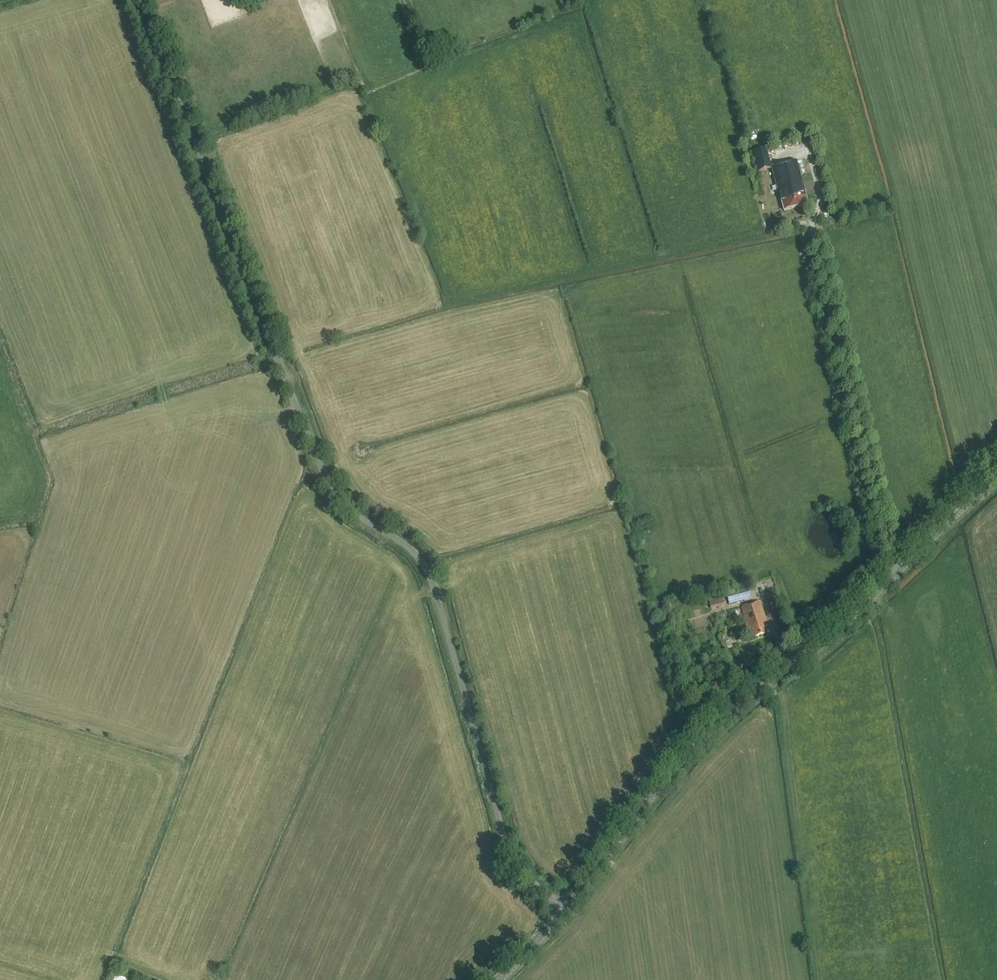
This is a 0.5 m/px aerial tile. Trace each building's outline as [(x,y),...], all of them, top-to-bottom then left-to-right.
[(772,168),(767,149),(754,152),(759,172),(772,168)] [(808,204),(800,177),(796,162),(773,168),(780,197),(781,197),(785,211),(808,204)] [(726,595),(729,605),(744,601),(743,598),(750,596),(748,588),(726,595)] [(710,608),(725,605),(723,596),(709,599),(710,608)] [(762,623),(766,622),(760,602),(742,608),(748,630),(752,629),(755,637),(765,634),(762,623)]
